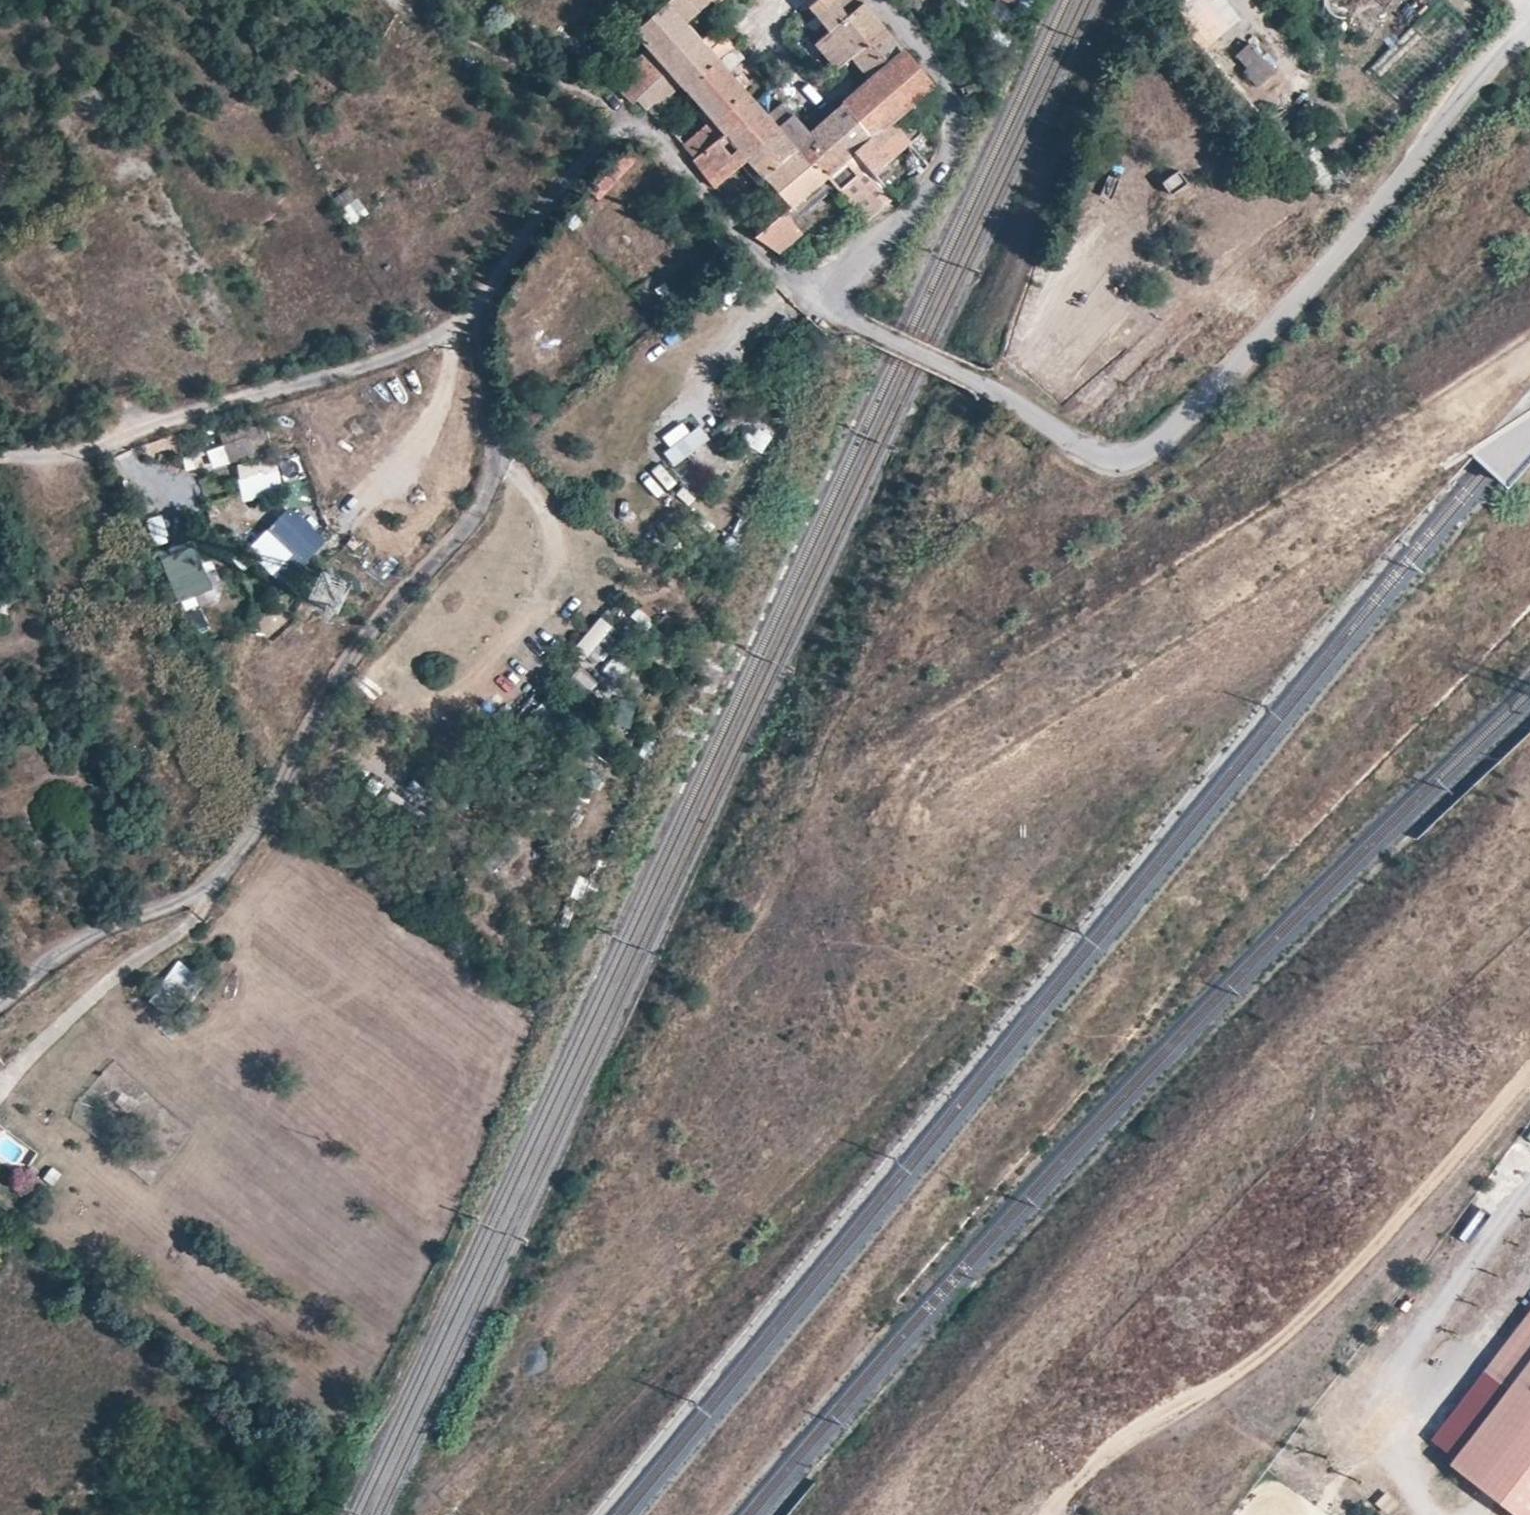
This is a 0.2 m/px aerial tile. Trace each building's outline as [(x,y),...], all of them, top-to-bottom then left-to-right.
[(688,0),(675,0),(634,35),(648,55),(621,78),(640,99),(642,96),(668,74),(702,44),(680,18),(692,7),(688,0)] [(695,7),(700,13),(715,0),(689,0),(695,7)] [(809,8),(828,35),(848,19),(864,6),(858,0),(817,0),(809,8)] [(1032,0),(1019,0),(1017,5),(1027,10),(1032,0)] [(886,32),(864,6),(848,19),(868,46),(886,32)] [(848,19),(828,35),(817,44),(837,70),(850,59),(868,46),(848,19)] [(1230,23),(1213,38),(1253,87),(1271,72),(1230,23)] [(886,32),(868,46),(850,59),(871,84),(907,55),(886,32)] [(702,44),(668,74),(642,96),(658,115),(684,93),(709,123),(681,148),(695,162),(717,189),(747,161),(780,131),(769,119),(755,104),(720,64),(702,44)] [(736,49),(720,64),(755,104),(760,100),(749,87),(760,78),(736,49)] [(907,55),(871,84),(837,112),(865,148),(921,103),(936,89),(907,55)] [(937,123),(921,103),(865,148),(857,156),(878,178),(912,148),(937,123)] [(769,119),(780,131),(796,118),(784,105),(769,119)] [(837,112),(810,134),(798,145),(829,181),(834,187),(865,225),(892,201),(878,178),(857,156),(865,148),(837,112)] [(796,118),(780,131),(747,161),(760,178),(765,175),(798,145),(810,134),(796,118)] [(829,181),(798,145),(765,175),(793,209),(813,195),(818,200),(834,187),(829,181)] [(604,201),(608,190),(631,198),(645,160),(608,146),(590,196),(604,201)] [(912,148),(878,178),(892,201),(894,199),(928,167),(912,148)] [(334,197),(348,226),(368,216),(354,187),(334,197)] [(793,209),(786,216),(759,238),(762,242),(784,256),(803,238),(801,235),(811,227),(800,214),(818,200),(813,195),(793,209)] [(678,464),(706,442),(687,418),(659,440),(678,464)] [(747,444),(762,454),(776,433),(761,423),(747,444)] [(258,425),(223,436),(225,444),(206,451),(212,469),(267,451),(258,425)] [(241,497),(282,491),(277,459),(237,465),(241,497)] [(661,464),(652,471),(668,489),(677,482),(661,464)] [(147,522),(162,543),(184,528),(170,507),(147,522)] [(291,558),(301,567),(323,542),(301,524),(283,545),(259,524),(241,544),(276,575),(291,558)] [(160,552),(176,603),(213,592),(197,541),(160,552)] [(198,634),(210,629),(202,610),(190,615),(198,634)] [(615,657),(603,673),(618,683),(630,667),(615,657)] [(1429,1443),(1522,1514),(1529,1514),(1529,1313),(1429,1443)]
